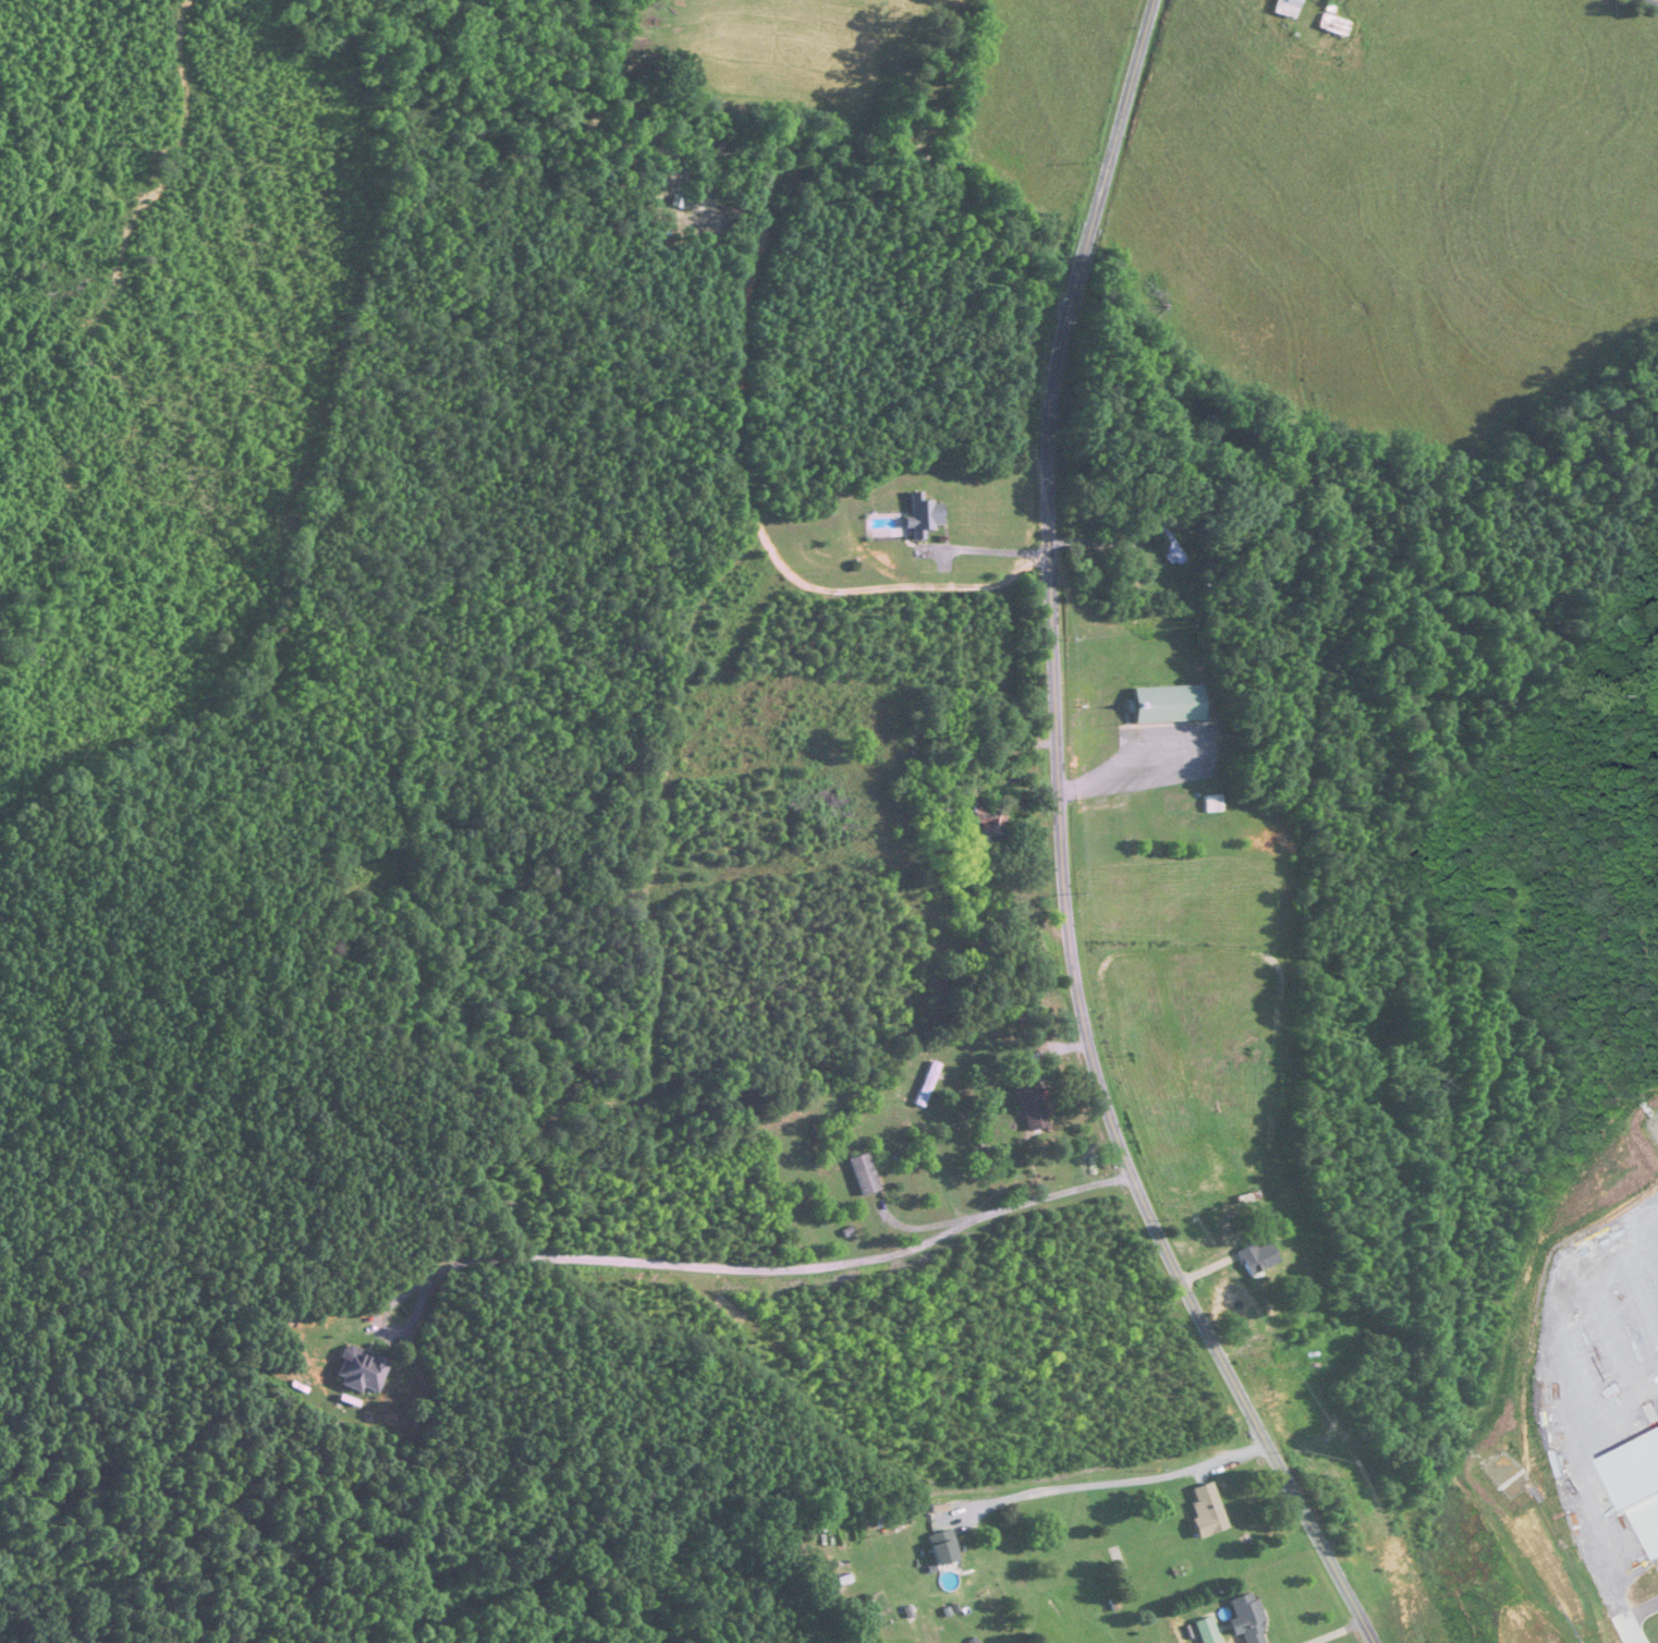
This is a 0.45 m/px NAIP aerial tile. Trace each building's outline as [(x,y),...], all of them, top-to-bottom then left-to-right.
[(1299,0),(1275,0),(1271,12),(1292,20),(1299,0)] [(1349,23),(1323,13),(1317,27),(1344,37),(1349,23)] [(671,207),(683,209),(685,198),(673,195),(671,207)] [(909,493),(910,518),(903,519),(904,528),(911,528),(912,541),(923,540),(922,529),(942,528),(940,502),(921,503),(920,493),(909,493)] [(1155,533),(1178,566),(1185,561),(1163,527),(1155,533)] [(1202,721),(1201,686),(1132,688),(1133,723),(1202,721)] [(1222,812),(1221,796),(1204,797),(1205,814),(1222,812)] [(981,824),(976,846),(988,849),(990,838),(998,840),(1005,813),(972,805),(968,821),(981,824)] [(941,1065),(931,1061),(913,1105),(923,1109),(941,1065)] [(1036,1079),(1016,1083),(1026,1131),(1047,1126),(1036,1079)] [(848,1160),(861,1197),(879,1191),(867,1154),(848,1160)] [(1256,1249),(1253,1245),(1236,1253),(1249,1279),(1279,1264),(1269,1243),(1256,1249)] [(357,1394),(359,1388),(375,1394),(387,1362),(346,1346),(332,1384),(357,1394)] [(1213,1483),(1188,1489),(1196,1518),(1191,1519),(1196,1538),(1227,1530),(1213,1483)] [(927,1536),(933,1566),(957,1562),(952,1531),(927,1536)] [(1235,1621),(1229,1623),(1232,1635),(1241,1633),(1244,1642),(1267,1642),(1253,1593),(1229,1600),(1235,1621)]
